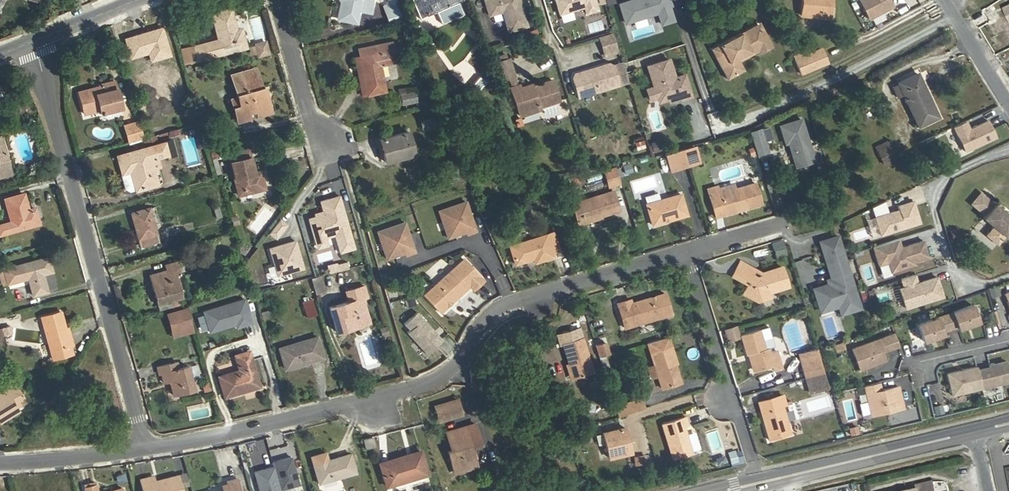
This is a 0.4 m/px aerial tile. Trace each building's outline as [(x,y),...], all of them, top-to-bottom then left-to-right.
[(358,11),(370,13),(373,1),(368,0),(339,0),(340,2),(337,19),(355,23),(358,11)] [(419,18),(436,11),(442,25),(465,15),(459,1),(462,0),(410,0),(419,18)] [(484,2),(489,18),(502,15),(508,34),(527,29),(518,0),(492,0),(484,2)] [(559,14),(583,7),(585,14),(597,10),(594,0),(554,0),(559,14)] [(618,4),(624,22),(657,12),(660,24),(672,21),(668,7),(666,1),(666,0),(630,0),(618,4)] [(827,18),(828,7),(826,6),(826,0),(802,0),(800,15),(827,18)] [(865,20),(893,9),(890,0),(857,0),(865,20)] [(400,12),(397,3),(384,7),(386,15),(400,12)] [(217,40),(203,44),(207,58),(246,48),(241,28),(236,29),(231,9),(211,15),(217,40)] [(400,12),(386,15),(388,22),(402,19),(400,12)] [(255,39),(265,36),(259,16),(248,19),(255,39)] [(761,22),(742,32),(745,38),(764,29),(761,22)] [(723,53),(717,57),(728,79),(745,70),(740,61),(738,58),(758,47),(759,51),(761,53),(773,46),(764,29),(745,38),(742,32),(719,45),(723,53)] [(611,34),(599,38),(604,54),(616,50),(611,34)] [(250,42),(254,58),(269,54),(265,39),(250,42)] [(360,57),(367,95),(384,92),(380,66),(395,63),(391,42),(359,49),(360,57)] [(207,58),(203,44),(193,46),(197,60),(207,58)] [(719,45),(712,48),(717,57),(723,53),(719,45)] [(820,46),(808,53),(815,66),(827,60),(820,46)] [(758,47),(738,58),(740,61),(759,51),(758,47)] [(806,49),(793,56),(795,60),(808,53),(806,49)] [(808,53),(795,60),(802,73),(815,66),(808,53)] [(361,96),(367,95),(360,57),(354,58),(361,96)] [(503,58),(491,63),(493,69),(505,64),(503,58)] [(669,58),(647,65),(655,87),(657,96),(659,100),(680,94),(681,98),(691,94),(684,73),(675,76),(669,58)] [(151,69),(154,79),(161,103),(182,97),(183,97),(173,63),(151,69)] [(505,64),(493,69),(499,85),(506,82),(514,80),(507,63),(505,64)] [(573,76),(571,80),(577,99),(617,86),(611,67),(607,65),(573,76)] [(255,69),(232,75),(238,97),(231,100),(237,122),(249,119),(248,113),(256,111),(258,117),(270,113),(263,87),(261,88),(255,69)] [(463,84),(469,89),(478,78),(473,73),(463,84)] [(916,74),(898,82),(898,83),(903,94),(918,126),(936,117),(916,74)] [(478,78),(469,89),(474,94),(484,83),(478,78)] [(161,103),(154,79),(148,81),(158,114),(185,106),(182,97),(161,103)] [(514,80),(506,82),(510,91),(517,89),(514,80)] [(509,91),(519,119),(539,113),(538,110),(558,103),(550,83),(531,90),(530,89),(519,94),(517,89),(510,91),(509,91)] [(898,83),(892,86),(897,97),(903,94),(898,83)] [(647,89),(650,98),(657,96),(655,87),(647,89)] [(96,101),(94,95),(93,88),(77,92),(83,115),(99,111),(100,114),(121,109),(116,89),(100,93),(102,100),(96,101)] [(415,90),(399,93),(401,106),(418,102),(415,90)] [(708,136),(708,112),(690,111),(690,136),(708,136)] [(418,120),(420,130),(434,128),(432,117),(418,120)] [(800,118),(779,125),(784,142),(787,141),(791,140),(793,147),(791,151),(795,165),(813,160),(800,118)] [(965,121),(953,126),(964,151),(995,136),(987,120),(969,129),(965,121)] [(144,139),(139,121),(123,126),(128,143),(144,139)] [(749,131),(756,153),(767,150),(760,128),(749,131)] [(407,132),(379,140),(385,162),(413,154),(407,132)] [(1,137),(0,137),(0,177),(11,174),(1,137)] [(643,139),(633,142),(635,150),(645,148),(643,139)] [(652,152),(662,149),(659,139),(650,142),(652,152)] [(886,140),(875,145),(877,150),(888,145),(886,140)] [(166,153),(163,143),(117,156),(122,173),(130,170),(135,189),(156,183),(149,158),(166,153)] [(888,145),(877,150),(883,164),(895,159),(888,145)] [(265,189),(262,176),(255,178),(254,172),(248,149),(228,154),(238,195),(265,189)] [(682,150),(667,155),(672,170),(687,165),(682,150)] [(623,173),(631,171),(629,163),(621,165),(623,173)] [(614,167),(603,170),(608,185),(619,182),(614,167)] [(135,189),(130,170),(122,173),(120,173),(125,188),(129,191),(135,189)] [(754,183),(734,189),(708,196),(714,217),(760,204),(754,183)] [(708,196),(734,189),(733,185),(717,189),(716,186),(706,189),(708,196)] [(978,190),(968,204),(982,214),(992,200),(978,190)] [(582,200),(587,220),(618,211),(612,191),(582,200)] [(4,199),(10,222),(0,224),(0,235),(39,224),(34,208),(27,210),(23,194),(4,199)] [(680,194),(646,204),(653,225),(687,215),(680,194)] [(577,223),(587,220),(582,200),(571,204),(577,223)] [(464,201),(437,211),(446,238),(465,231),(466,234),(474,231),(464,201)] [(884,201),(871,207),(873,215),(886,210),(884,201)] [(919,223),(912,201),(897,205),(899,214),(895,215),(893,211),(874,217),(880,235),(919,223)] [(986,219),(997,227),(990,236),(1002,246),(1008,236),(1008,213),(998,205),(986,219)] [(218,206),(212,208),(215,219),(221,217),(218,206)] [(158,242),(149,208),(131,213),(140,247),(158,242)] [(330,222),(287,234),(291,250),(335,237),(330,222)] [(403,222),(376,232),(386,259),(404,252),(405,255),(414,252),(403,222)] [(957,227),(948,230),(951,241),(961,238),(957,227)] [(552,232),(508,246),(514,264),(533,258),(534,262),(552,256),(551,252),(558,250),(552,232)] [(837,235),(820,240),(824,253),(828,265),(829,264),(833,277),(835,284),(830,285),(829,283),(827,283),(814,288),(819,303),(828,300),(838,305),(840,312),(859,306),(837,235)] [(897,238),(872,246),(878,265),(887,262),(890,272),(909,266),(909,264),(910,262),(913,261),(927,257),(922,240),(900,247),(897,238)] [(774,257),(785,256),(783,240),(772,241),(774,257)] [(48,258),(3,269),(7,284),(28,279),(32,296),(47,292),(43,275),(52,273),(48,258)] [(463,260),(424,294),(440,312),(469,287),(471,289),(481,280),(463,260)] [(179,271),(176,262),(165,265),(166,270),(149,275),(157,304),(180,297),(174,272),(179,271)] [(736,268),(732,276),(749,286),(744,294),(754,300),(757,296),(762,298),(768,296),(767,292),(786,287),(781,268),(761,273),(747,265),(742,272),(736,268)] [(898,288),(905,308),(942,296),(936,277),(916,283),(914,274),(900,279),(903,287),(898,288)] [(312,294),(324,290),(320,275),(308,279),(312,294)] [(833,277),(826,279),(827,283),(829,283),(830,285),(835,284),(833,277)] [(250,289),(258,288),(258,278),(249,278),(250,289)] [(24,280),(9,284),(10,289),(25,285),(24,280)] [(891,285),(876,287),(877,302),(892,301),(891,285)] [(344,322),(367,316),(362,298),(366,297),(363,286),(345,291),(348,302),(329,307),(336,332),(346,329),(344,322)] [(664,294),(630,304),(629,300),(616,304),(623,328),(670,314),(664,294)] [(402,298),(405,307),(415,304),(413,295),(402,298)] [(244,299),(203,311),(209,332),(235,324),(236,328),(251,323),(244,299)] [(312,299),(301,302),(305,317),(316,314),(312,299)] [(828,300),(819,303),(821,310),(838,305),(828,300)] [(977,321),(971,304),(944,314),(949,328),(957,326),(958,328),(977,321)] [(188,309),(169,314),(175,335),(194,329),(188,309)] [(63,329),(65,328),(60,312),(40,318),(52,360),(72,353),(70,346),(68,347),(63,329)] [(442,341),(416,312),(403,324),(409,331),(407,333),(427,355),(442,341)] [(944,314),(917,323),(923,340),(942,333),(942,331),(949,328),(944,314)] [(200,316),(195,317),(199,331),(204,330),(200,316)] [(369,323),(367,316),(344,322),(346,329),(369,323)] [(986,325),(987,336),(997,334),(995,323),(986,325)] [(737,324),(728,327),(731,338),(741,335),(740,335),(737,324)] [(9,326),(3,327),(5,335),(11,334),(9,326)] [(578,327),(555,334),(558,344),(561,343),(567,362),(572,378),(592,371),(578,327)] [(68,328),(65,328),(63,329),(68,347),(70,346),(73,346),(68,328)] [(759,330),(740,335),(741,335),(746,355),(749,355),(754,372),(772,367),(773,372),(781,370),(775,351),(769,353),(767,348),(764,349),(759,330)] [(898,346),(894,333),(851,348),(859,370),(885,360),(882,352),(898,346)] [(323,357),(317,336),(279,348),(285,369),(323,357)] [(668,337),(647,343),(653,363),(657,375),(660,388),(680,383),(674,363),(676,362),(668,337)] [(359,342),(366,366),(376,363),(368,339),(359,342)] [(593,344),(597,358),(609,355),(605,341),(593,344)] [(816,348),(799,353),(800,358),(817,353),(816,348)] [(248,367),(253,366),(249,351),(234,355),(239,370),(218,376),(224,397),(254,388),(248,367)] [(817,353),(800,358),(806,377),(823,372),(817,353)] [(1006,361),(989,366),(989,368),(977,371),(981,389),(1008,382),(1008,374),(1006,361)] [(178,369),(177,362),(157,367),(158,374),(161,373),(163,382),(169,381),(173,395),(194,389),(188,366),(178,369)] [(567,362),(564,363),(569,379),(572,378),(567,362)] [(653,363),(647,365),(651,376),(657,375),(653,363)] [(259,386),(253,366),(248,367),(254,388),(259,386)] [(976,367),(947,374),(952,396),(981,389),(977,371),(976,367)] [(823,372),(806,377),(809,387),(826,382),(823,372)] [(826,382),(809,387),(810,392),(827,387),(826,382)] [(938,382),(926,385),(932,403),(943,400),(938,382)] [(17,407),(26,402),(14,383),(0,391),(0,418),(17,407)] [(878,383),(863,387),(871,416),(903,408),(897,387),(880,391),(878,383)] [(781,394),(757,401),(768,440),(789,435),(781,406),(784,405),(781,394)] [(621,404),(624,414),(643,408),(640,398),(621,404)] [(461,415),(457,399),(434,406),(439,421),(461,415)] [(621,404),(613,406),(617,416),(624,414),(621,404)] [(941,404),(931,405),(933,415),(943,414),(941,404)] [(0,418),(0,423),(19,411),(17,407),(0,418)] [(683,416),(659,424),(670,460),(690,453),(682,427),(686,426),(683,416)] [(480,443),(475,424),(446,432),(452,451),(448,451),(454,471),(473,466),(467,446),(480,443)] [(587,425),(574,429),(577,441),(591,437),(587,425)] [(847,427),(848,435),(858,434),(856,425),(847,427)] [(624,428),(603,433),(608,458),(630,453),(624,428)] [(374,446),(372,437),(363,439),(365,448),(374,446)] [(286,450),(253,458),(257,475),(290,467),(286,450)] [(426,474),(419,451),(378,463),(385,486),(426,474)] [(325,452),(311,457),(313,465),(319,483),(355,473),(349,454),(327,460),(325,452)] [(632,456),(635,467),(648,464),(645,453),(632,456)] [(178,475),(181,486),(186,485),(183,474),(178,475)] [(139,479),(142,490),(182,490),(178,475),(154,481),(153,476),(139,479)] [(236,478),(226,481),(227,484),(221,485),(222,490),(239,490),(236,478)] [(933,480),(917,484),(918,489),(919,490),(936,490),(933,480)] [(82,486),(84,490),(93,490),(96,490),(94,483),(82,486)]
